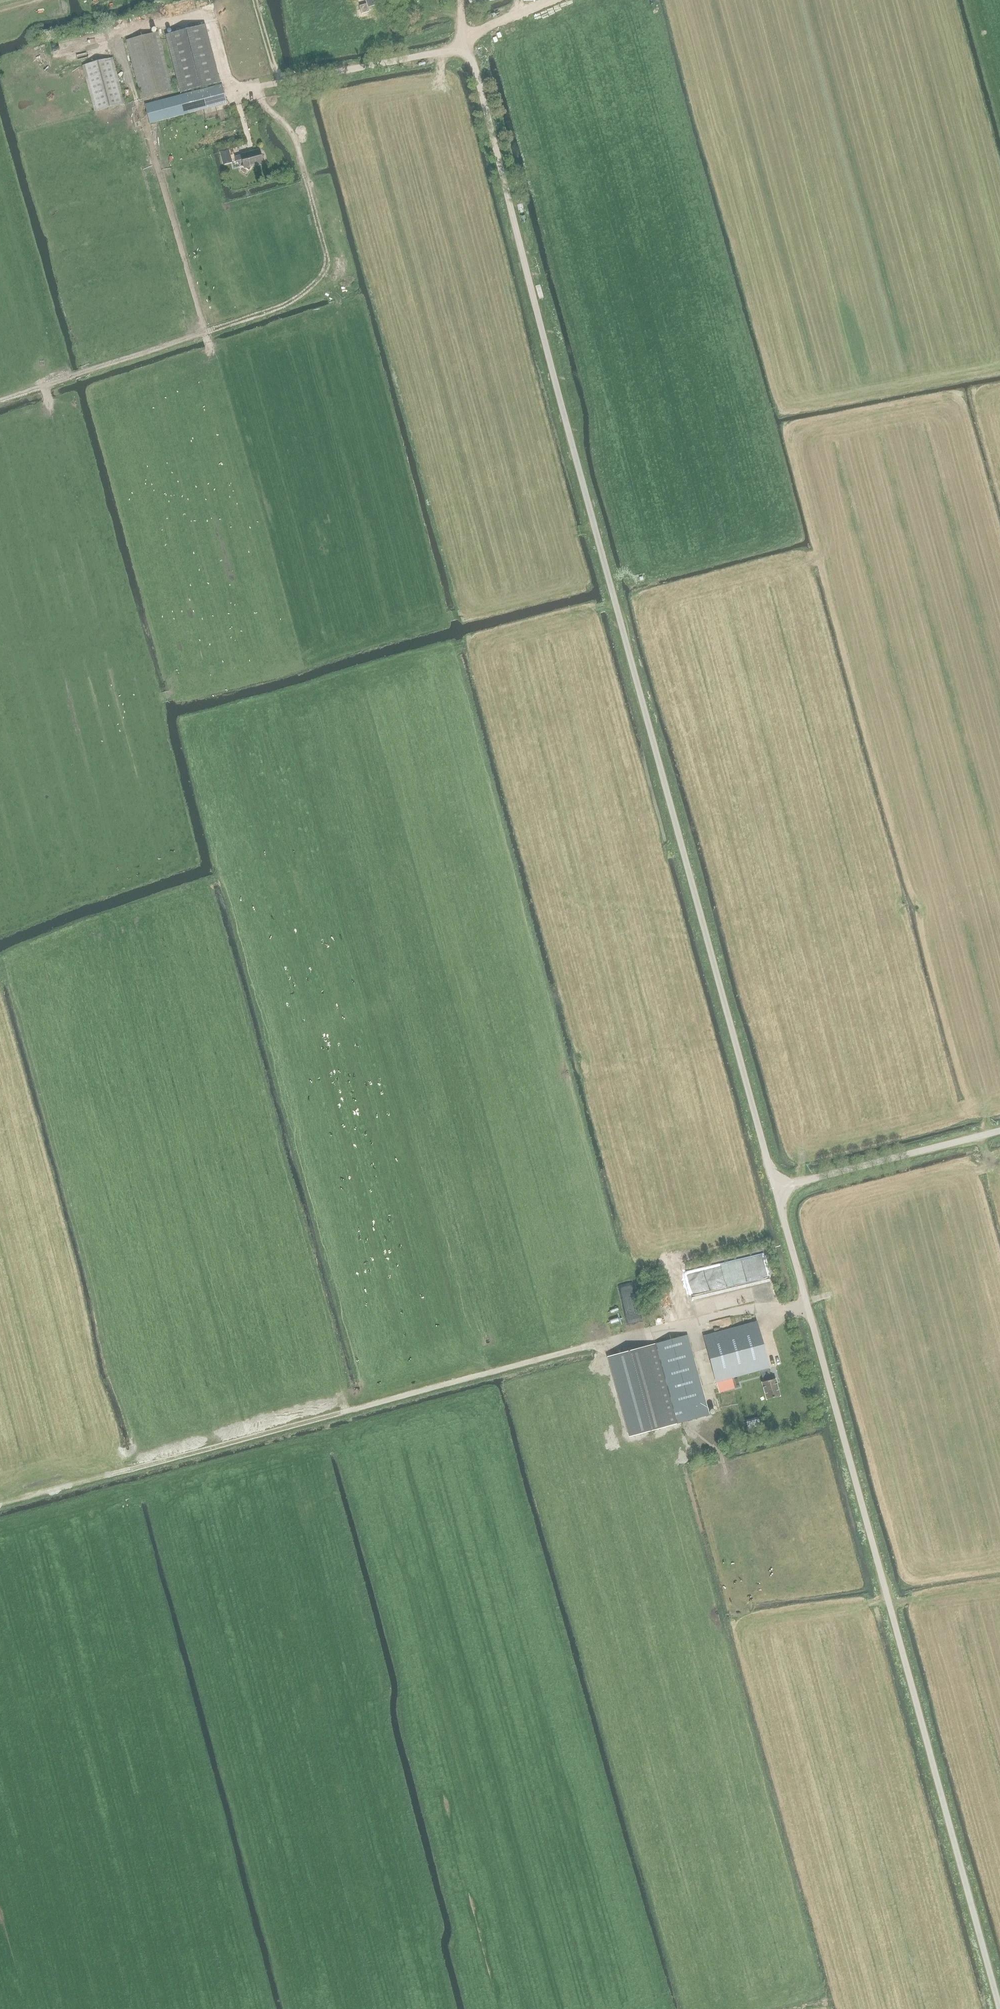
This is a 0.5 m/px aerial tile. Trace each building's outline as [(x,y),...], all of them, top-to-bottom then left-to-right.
[(369,12),(368,8),(366,4),(359,6),(362,14),(369,12)] [(165,35),(179,93),(219,83),(205,25),(165,35)] [(126,41),(141,99),(172,91),(157,32),(126,41)] [(112,58),(82,66),(94,111),(124,103),(112,58)] [(144,103),(149,122),(179,114),(198,110),(226,102),(221,83),(195,89),(144,103)] [(228,150),(220,152),(223,165),(232,163),(228,150)] [(260,150),(234,156),(236,161),(242,159),(243,164),(242,166),(249,169),(251,165),(263,162),(260,150)] [(771,1381),(768,1368),(769,1368),(756,1321),(703,1336),(717,1389),(714,1389),(716,1395),(730,1391),(727,1379),(760,1370),(764,1383),(761,1383),(766,1400),(779,1396),(775,1380),(771,1381)] [(631,1437),(709,1415),(687,1335),(609,1356),(631,1437)]
